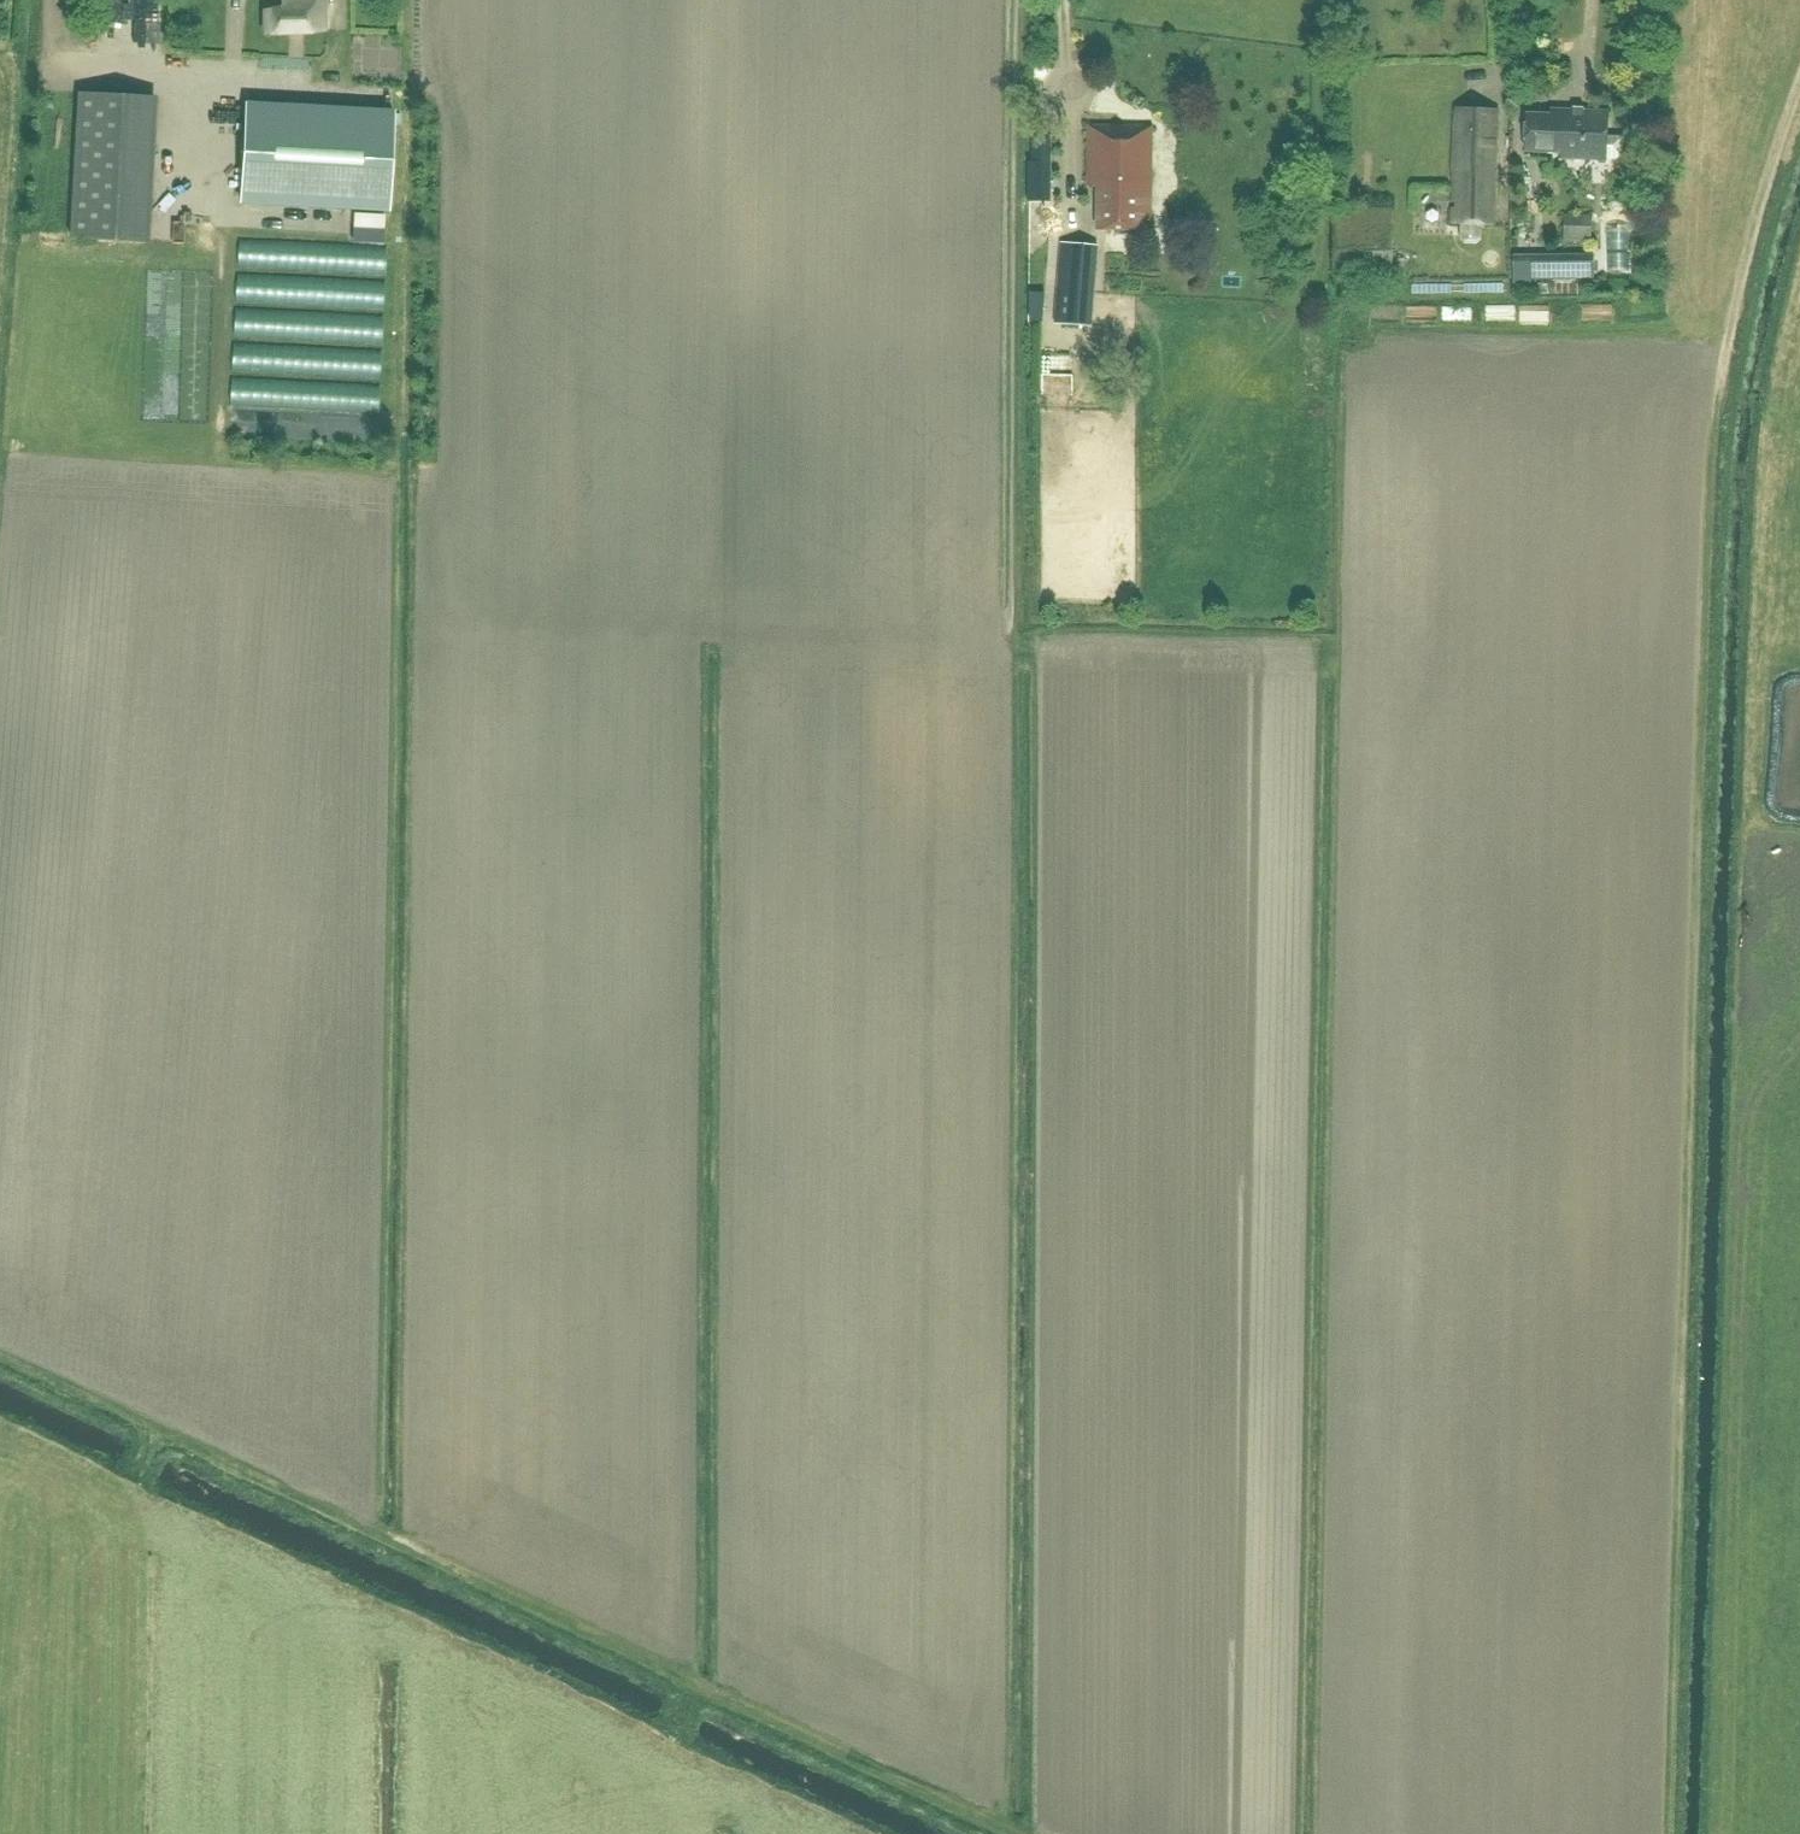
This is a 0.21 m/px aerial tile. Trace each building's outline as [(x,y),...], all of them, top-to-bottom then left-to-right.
[(260,11),(261,39),(313,38),(313,30),(325,30),(324,0),(280,0),(280,10),(269,10),(260,11)] [(152,100),(78,96),(70,239),(144,243),(152,100)] [(392,115),(246,107),(241,206),(387,214),(392,115)] [(1460,223),(1459,236),(1491,237),(1491,224),(1492,224),(1496,109),(1456,108),(1452,223),(1460,223)] [(1624,137),(1607,136),(1608,112),(1551,109),(1550,115),(1527,114),(1525,150),(1561,152),(1561,158),(1606,160),(1606,158),(1623,159),(1624,137)] [(1088,127),(1088,185),(1097,185),(1096,229),(1145,230),(1145,215),(1151,215),(1152,127),(1088,127)] [(1563,214),(1562,242),(1590,243),(1591,215),(1563,214)] [(385,246),(239,240),(232,407),(378,413),(385,246)] [(1092,326),(1098,245),(1060,242),(1053,323),(1092,326)] [(1473,281),(1493,280),(1513,280),(1513,287),(1531,287),(1531,280),(1556,280),(1595,279),(1594,253),(1472,257),(1473,281)]
